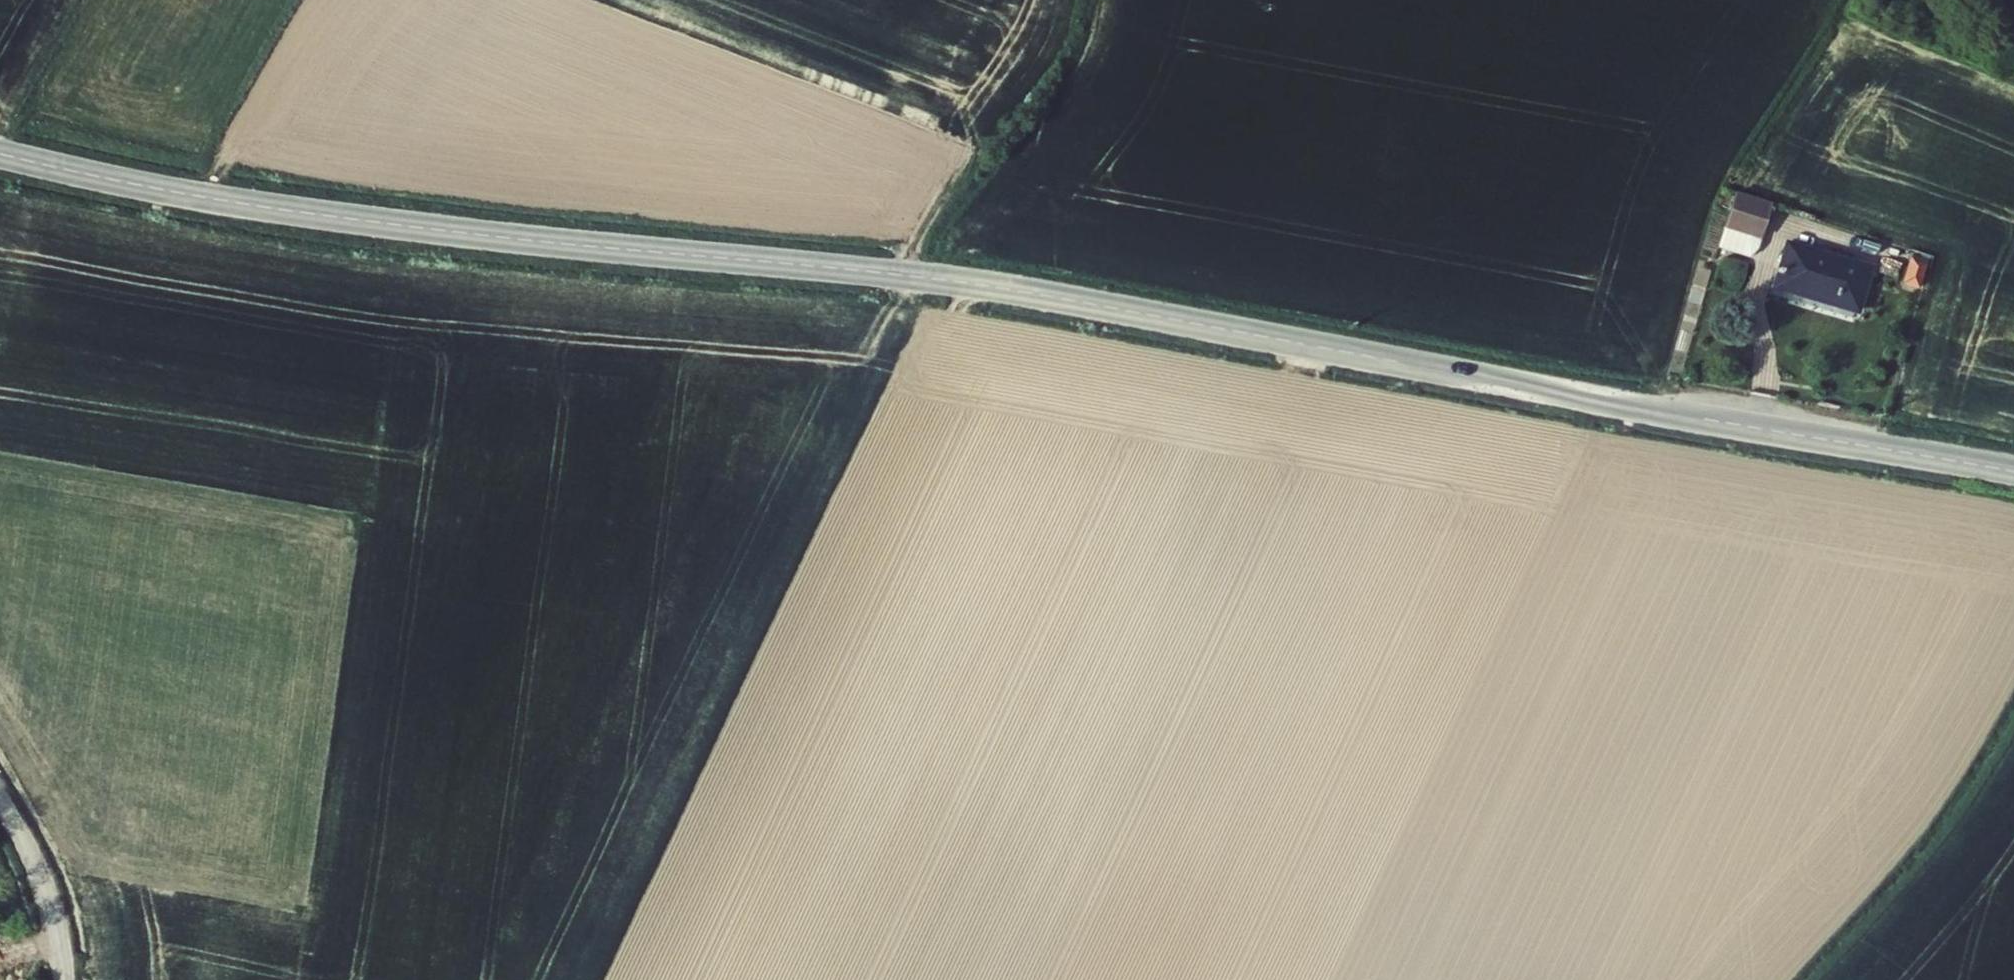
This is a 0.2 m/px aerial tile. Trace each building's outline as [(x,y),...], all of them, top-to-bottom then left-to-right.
[(1771,213),(1736,204),(1726,238),(1762,248),(1771,213)] [(1762,248),(1726,238),(1722,257),(1753,264),(1762,248)] [(1791,252),(1780,294),(1859,316),(1872,273),(1791,252)] [(1916,262),(1910,285),(1925,289),(1932,266),(1916,262)]
